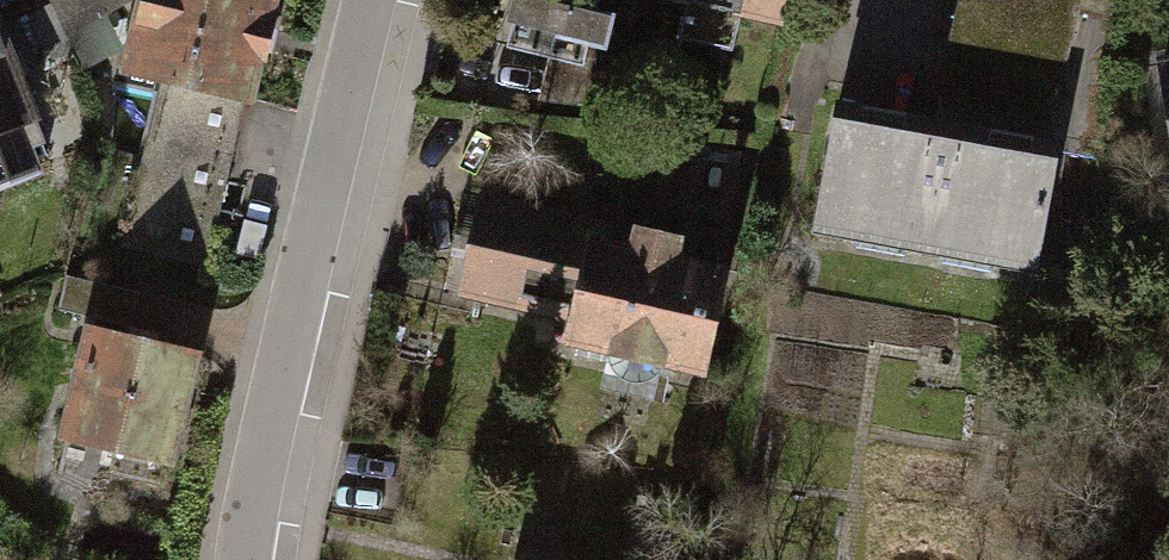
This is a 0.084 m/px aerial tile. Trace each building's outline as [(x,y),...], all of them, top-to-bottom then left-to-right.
[(61,40),(139,7),(119,93),(155,100),(117,254),(201,271),(280,0),(41,0),(61,40)] [(614,12),(566,0),(506,0),(495,46),(599,72),(614,12)] [(778,23),(783,0),(681,0),(778,23)] [(938,124),(836,102),(807,239),(1046,289),(1106,0),(964,0),(938,124)] [(41,174),(27,140),(44,134),(0,22),(0,190),(41,174)] [(743,280),(486,213),(461,307),(570,336),(565,358),(712,396),(743,280)] [(132,326),(140,290),(67,274),(59,309),(132,326)] [(204,347),(90,321),(62,439),(177,465),(204,347)]
